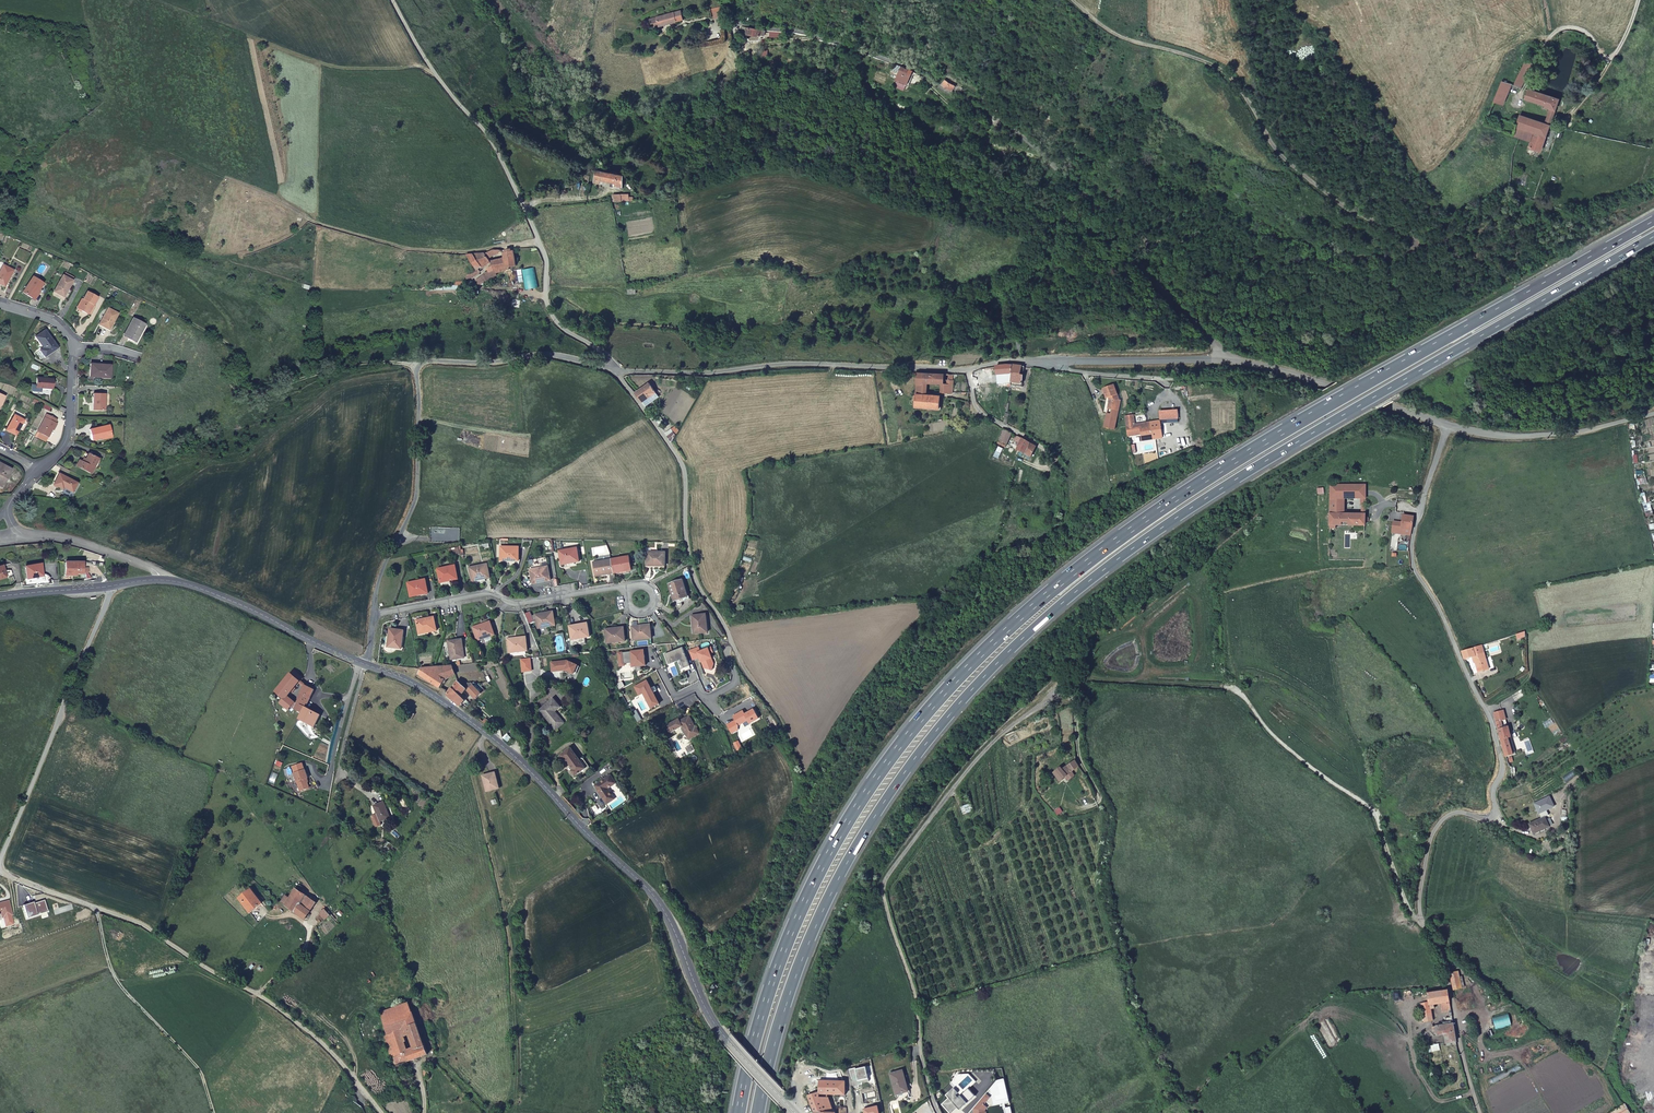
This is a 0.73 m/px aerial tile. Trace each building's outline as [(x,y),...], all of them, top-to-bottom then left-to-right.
[(684,19),(682,10),(650,19),(651,24),(652,23),(653,26),(656,26),(656,27),(684,19)] [(747,33),(759,35),(760,30),(748,28),(742,27),(741,32),(747,33)] [(1527,63),(1515,86),(1522,89),(1532,66),(1527,63)] [(904,67),(895,64),(893,69),(899,72),(895,79),(906,83),(912,70),(910,69),(904,67)] [(942,84),(952,91),(955,85),(950,82),(949,83),(944,80),(942,84)] [(1512,85),(1503,82),(1495,102),(1504,105),(1512,85)] [(1546,137),(1550,125),(1554,113),(1559,100),(1548,96),(1549,94),(1546,93),(1545,94),(1543,94),(1543,91),(1537,88),(1536,92),(1530,90),(1527,100),(1547,106),(1546,108),(1551,110),(1548,119),(1542,117),(1540,122),(1521,117),(1518,128),(1546,137)] [(1543,146),(1532,142),(1530,149),(1541,153),(1543,146)] [(622,189),(624,177),(616,175),(617,173),(612,172),(611,174),(597,171),(595,183),(600,184),(602,180),(611,182),(611,187),(622,189)] [(475,281),(477,284),(489,285),(490,279),(497,275),(496,273),(509,270),(509,267),(517,265),(513,249),(502,252),(504,258),(506,267),(495,270),(493,265),(487,269),(488,271),(483,274),(483,275),(475,281)] [(472,269),(465,270),(466,279),(473,277),(483,270),(481,268),(491,261),(489,258),(502,252),(500,251),(493,250),(486,254),(485,252),(467,254),(476,267),(472,269)] [(504,258),(491,261),(493,265),(495,270),(506,267),(504,258)] [(12,270),(3,265),(0,271),(0,285),(3,287),(12,270)] [(62,298),(72,281),(62,275),(53,292),(62,298)] [(38,291),(43,284),(33,277),(22,293),(32,299),(37,290),(38,291)] [(93,306),(97,298),(87,292),(82,300),(80,300),(76,308),(90,316),(95,307),(93,306)] [(109,330),(117,314),(108,308),(99,325),(109,330)] [(145,325),(133,319),(124,336),(135,342),(145,325)] [(45,357),(57,348),(44,330),(35,337),(43,347),(40,350),(45,357)] [(89,377),(109,379),(110,366),(90,364),(89,377)] [(1002,367),(994,367),(994,378),(1000,378),(1001,374),(1002,367)] [(1019,387),(1020,368),(1009,367),(1008,387),(1019,387)] [(915,406),(939,408),(939,395),(926,394),(926,387),(923,387),(924,373),(917,372),(915,406)] [(942,373),(924,373),(923,387),(926,387),(927,384),(942,384),(942,373)] [(36,388),(51,389),(51,379),(36,377),(36,388)] [(649,382),(635,392),(642,402),(644,401),(645,402),(657,393),(649,382)] [(1111,411),(1114,412),(1114,407),(1118,408),(1118,401),(1112,386),(1101,391),(1105,399),(1107,399),(1109,402),(1107,411),(1111,411)] [(104,410),(104,395),(93,394),(93,410),(104,410)] [(1114,407),(1114,412),(1111,411),(1110,417),(1117,418),(1120,401),(1118,401),(1118,408),(1114,407)] [(1160,419),(1177,418),(1176,409),(1159,411),(1160,419)] [(38,432),(48,437),(53,427),(54,428),(56,423),(55,422),(56,419),(46,414),(38,432)] [(15,435),(23,420),(14,415),(6,430),(15,435)] [(1129,437),(1142,435),(1144,441),(1164,438),(1160,420),(1159,419),(1135,423),(1134,415),(1125,417),(1126,420),(1127,427),(1129,434),(1129,437)] [(1110,417),(1107,416),(1105,430),(1115,432),(1117,418),(1110,417)] [(92,441),(111,436),(108,425),(89,430),(92,441)] [(53,427),(48,437),(51,439),(56,429),(54,428),(53,427)] [(1010,433),(1003,429),(998,441),(1005,444),(1010,433)] [(676,436),(671,430),(665,434),(672,443),(676,436)] [(1017,450),(1024,453),(1029,444),(1022,439),(1016,436),(1014,441),(1018,443),(1016,447),(1018,448),(1017,450)] [(90,474),(98,459),(87,454),(83,463),(78,461),(75,466),(90,474)] [(11,470),(0,465),(0,487),(1,488),(4,483),(1,482),(6,474),(7,476),(11,470)] [(63,487),(72,492),(76,483),(58,474),(53,485),(62,490),(63,487)] [(1329,525),(1334,526),(1366,527),(1366,516),(1351,515),(1351,500),(1367,501),(1366,509),(1372,510),(1373,497),(1367,496),(1367,487),(1329,484),(1329,525)] [(1404,516),(1402,534),(1411,536),(1412,527),(1414,517),(1404,516)] [(519,547),(500,546),(500,561),(518,561),(519,547)] [(459,554),(458,548),(450,550),(451,556),(459,555),(459,554)] [(576,548),(558,551),(561,566),(579,562),(576,548)] [(664,553),(646,552),(646,566),(664,567),(664,553)] [(610,560),(613,574),(631,570),(629,556),(610,560)] [(595,577),(613,574),(610,560),(592,563),(595,577)] [(70,572),(81,572),(81,567),(81,563),(65,562),(64,574),(70,574),(70,572)] [(26,579),(42,576),(39,563),(24,566),(26,579)] [(487,564),(469,567),(472,582),(490,578),(487,564)] [(455,565),(437,569),(439,583),(458,580),(455,565)] [(550,581),(548,567),(529,570),(532,584),(550,581)] [(425,580),(406,583),(409,597),(428,594),(425,580)] [(668,585),(673,601),(688,597),(682,580),(668,585)] [(555,626),(553,612),(534,615),(536,629),(555,626)] [(708,633),(705,614),(690,616),(693,635),(708,633)] [(437,631),(434,617),(415,621),(418,635),(437,631)] [(490,621),(472,627),(476,641),(494,635),(490,621)] [(589,637),(587,623),(568,627),(571,640),(589,637)] [(649,625),(631,627),(632,641),(651,639),(649,625)] [(625,642),(623,628),(605,630),(607,644),(625,642)] [(403,631),(389,630),(386,648),(400,649),(403,631)] [(527,652),(526,637),(507,639),(508,653),(527,652)] [(462,639),(447,641),(450,660),(464,658),(462,639)] [(1476,660),(1478,666),(1488,663),(1484,647),(1463,652),(1466,660),(1473,657),(1474,660),(1476,660)] [(682,648),(664,655),(668,665),(680,661),(683,669),(689,667),(682,648)] [(698,648),(688,652),(691,661),(698,658),(700,663),(703,662),(704,666),(703,669),(711,671),(713,665),(710,664),(708,660),(711,659),(709,654),(712,653),(711,648),(699,652),(698,648)] [(642,651),(619,653),(620,659),(624,658),(624,664),(631,663),(632,667),(635,667),(636,673),(641,673),(640,667),(645,666),(643,655),(642,656),(642,651)] [(529,659),(520,661),(522,673),(531,672),(529,659)] [(566,660),(552,662),(553,671),(565,670),(573,673),(577,665),(566,660)] [(1488,663),(1478,666),(1480,673),(1491,669),(1488,663)] [(456,675),(451,665),(433,667),(421,668),(418,674),(438,688),(444,681),(456,675)] [(300,714),(304,708),(313,691),(303,686),(299,694),(300,694),(295,704),(286,697),(301,678),(292,671),(273,694),(282,701),(279,705),(286,712),(287,710),(289,713),(293,709),(300,714)] [(650,689),(646,681),(634,687),(638,696),(642,693),(650,708),(658,704),(652,693),(655,691),(653,687),(650,689)] [(456,682),(446,695),(460,706),(465,701),(460,696),(465,690),(459,684),(456,682)] [(471,684),(463,684),(468,690),(467,691),(475,699),(480,694),(471,684)] [(553,699),(539,710),(555,730),(560,726),(564,723),(555,712),(560,707),(553,699)] [(1513,736),(1503,703),(1494,709),(1507,756),(1514,754),(1510,737),(1513,736)] [(318,716),(304,708),(300,714),(297,718),(313,727),(318,716)] [(742,712),(732,717),(737,726),(747,721),(748,724),(758,719),(753,710),(744,715),(742,712)] [(414,715),(408,712),(405,718),(410,722),(414,715)] [(688,740),(698,735),(695,728),(695,729),(688,717),(679,722),(678,720),(666,726),(670,733),(681,727),(688,740)] [(481,723),(489,729),(492,725),(485,719),(481,723)] [(570,748),(559,756),(563,762),(565,760),(572,769),(570,771),(574,777),(585,768),(570,748)] [(1055,773),(1061,781),(1066,776),(1072,772),(1079,767),(1074,762),(1065,768),(1063,769),(1061,768),(1055,773)] [(294,775),(300,793),(309,790),(306,781),(308,780),(305,772),(294,775)] [(498,782),(496,772),(483,776),(487,792),(498,790),(496,783),(498,782)] [(1072,772),(1066,776),(1069,780),(1075,776),(1072,772)] [(594,786),(606,804),(615,799),(608,789),(615,784),(609,776),(594,786)] [(382,803),(373,806),(376,815),(370,817),(375,829),(381,826),(380,823),(389,819),(382,803)] [(1548,829),(1544,818),(1528,825),(1533,835),(1548,829)] [(382,849),(387,853),(392,848),(386,843),(382,849)] [(249,913),(261,904),(251,890),(238,899),(249,913)] [(315,903),(294,890),(285,907),(302,920),(307,914),(298,907),(300,904),(310,910),(315,903)] [(0,903),(0,913),(1,913),(2,917),(11,914),(8,905),(3,903),(3,902),(0,903)] [(329,916),(324,911),(319,915),(323,921),(329,916)] [(1451,974),(1454,990),(1464,989),(1461,972),(1451,974)] [(1449,1002),(1447,991),(1429,993),(1431,1004),(1441,1003),(1449,1002)] [(1451,1010),(1449,1002),(1441,1003),(1443,1011),(1451,1010)] [(387,1035),(383,1037),(394,1067),(407,1062),(416,1059),(426,1055),(408,1004),(380,1014),(387,1035)] [(1433,1019),(1431,1004),(1422,1006),(1425,1021),(1433,1019)] [(1444,1035),(1445,1043),(1456,1041),(1453,1024),(1432,1028),(1433,1033),(1436,1033),(1437,1036),(1444,1035)] [(417,1090),(407,1062),(394,1067),(404,1095),(417,1090)] [(903,1071),(890,1075),(896,1095),(906,1092),(904,1084),(906,1083),(903,1071)] [(837,1112),(835,1112),(829,1093),(838,1093),(845,1093),(848,1093),(847,1087),(845,1088),(845,1080),(843,1080),(818,1081),(819,1091),(808,1095),(815,1112),(837,1112)] [(954,1089),(946,1096),(949,1099),(942,1105),(950,1112),(951,1112),(957,1108),(958,1109),(961,1109),(975,1097),(968,1089),(958,1098),(955,1096),(958,1094),(954,1089)]
